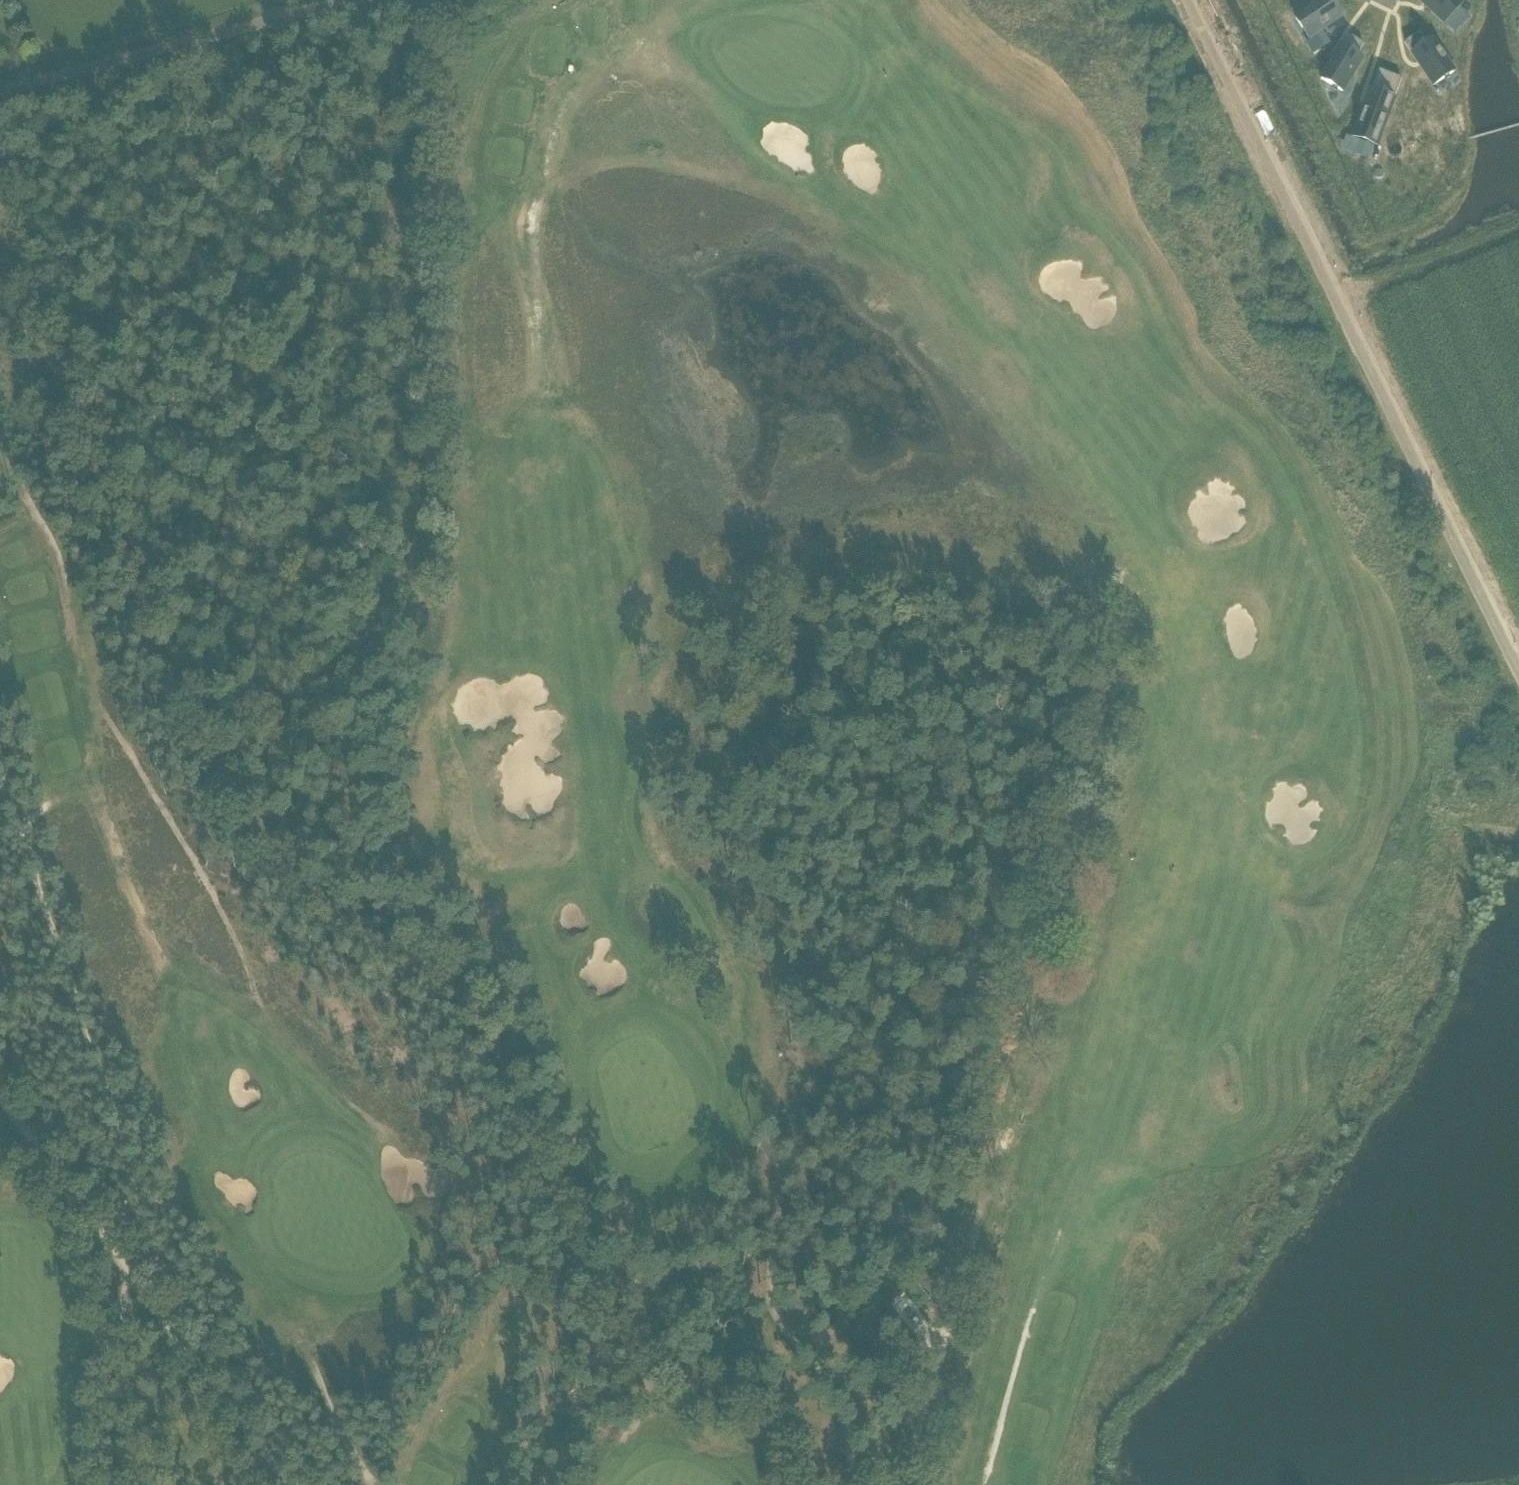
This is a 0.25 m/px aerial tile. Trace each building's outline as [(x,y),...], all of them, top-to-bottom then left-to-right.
[(1295,19),(1309,39),(1322,30),(1341,18),(1329,0),(1323,0),(1315,5),(1313,7),(1312,8),(1295,19)] [(1424,5),(1425,6),(1427,8),(1444,24),(1459,9),(1461,6),(1454,0),(1418,0),(1424,5)] [(1459,9),(1444,24),(1455,34),(1470,19),(1459,9)] [(1323,33),(1305,45),(1313,56),(1330,45),(1323,33)] [(1419,34),(1405,43),(1413,54),(1412,55),(1418,63),(1419,65),(1420,67),(1433,87),(1454,73),(1432,41),(1427,45),(1419,34)] [(1331,63),(1321,80),(1342,92),(1351,77),(1362,59),(1356,56),(1363,44),(1348,36),(1341,47),(1333,59),(1332,61),(1331,63)] [(1354,137),(1354,138),(1355,139),(1376,146),(1377,147),(1377,146),(1381,136),(1393,101),(1393,100),(1401,80),(1379,72),(1371,92),(1367,101),(1367,103),(1366,104),(1358,127),(1354,137)] [(1373,147),(1346,137),(1341,150),(1368,160),(1373,147)]
